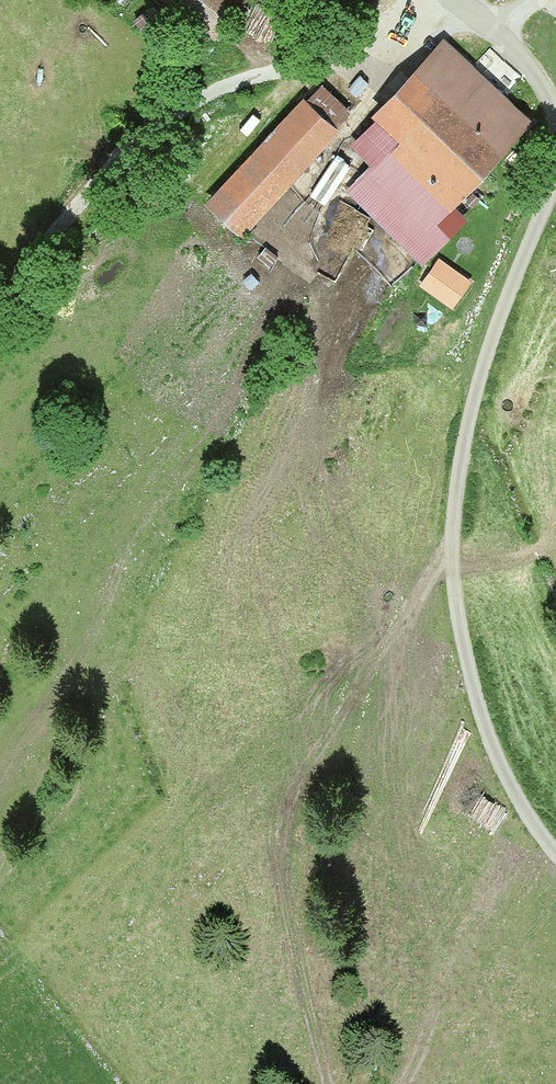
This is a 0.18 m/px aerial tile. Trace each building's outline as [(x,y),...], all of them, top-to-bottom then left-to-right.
[(175,6),(212,36),(240,0),(180,0),(175,6)] [(525,117),(444,41),(352,140),(375,161),(351,187),(420,251),(459,209),(448,199),(525,117)] [(302,99),(206,195),(236,225),(332,128),(302,99)] [(455,304),(476,276),(441,251),(421,280),(455,304)] [(467,808),(498,827),(510,807),(479,788),(467,808)]
